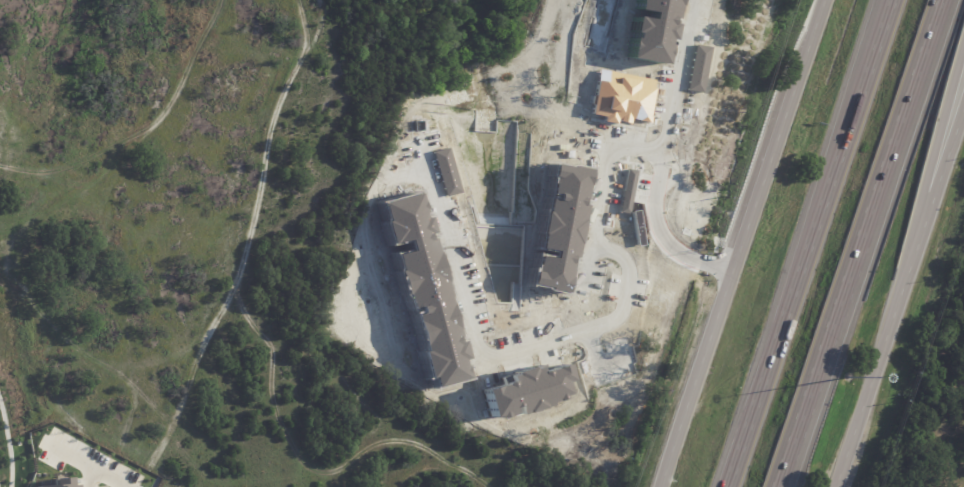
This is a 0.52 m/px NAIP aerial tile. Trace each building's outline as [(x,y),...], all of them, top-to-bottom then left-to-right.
[(626,57),(637,0),(671,0),(658,63),(626,57)] [(598,69),(652,79),(645,121),(590,111),(598,69)] [(546,99),(531,98),(529,123),(516,123),(514,153),(528,153),(529,134),(544,134),(546,99)] [(548,163),(583,170),(559,291),(523,283),(548,163)] [(375,202),(411,192),(462,377),(426,386),(375,202)] [(479,387),(561,360),(571,391),(489,417),(479,387)]
